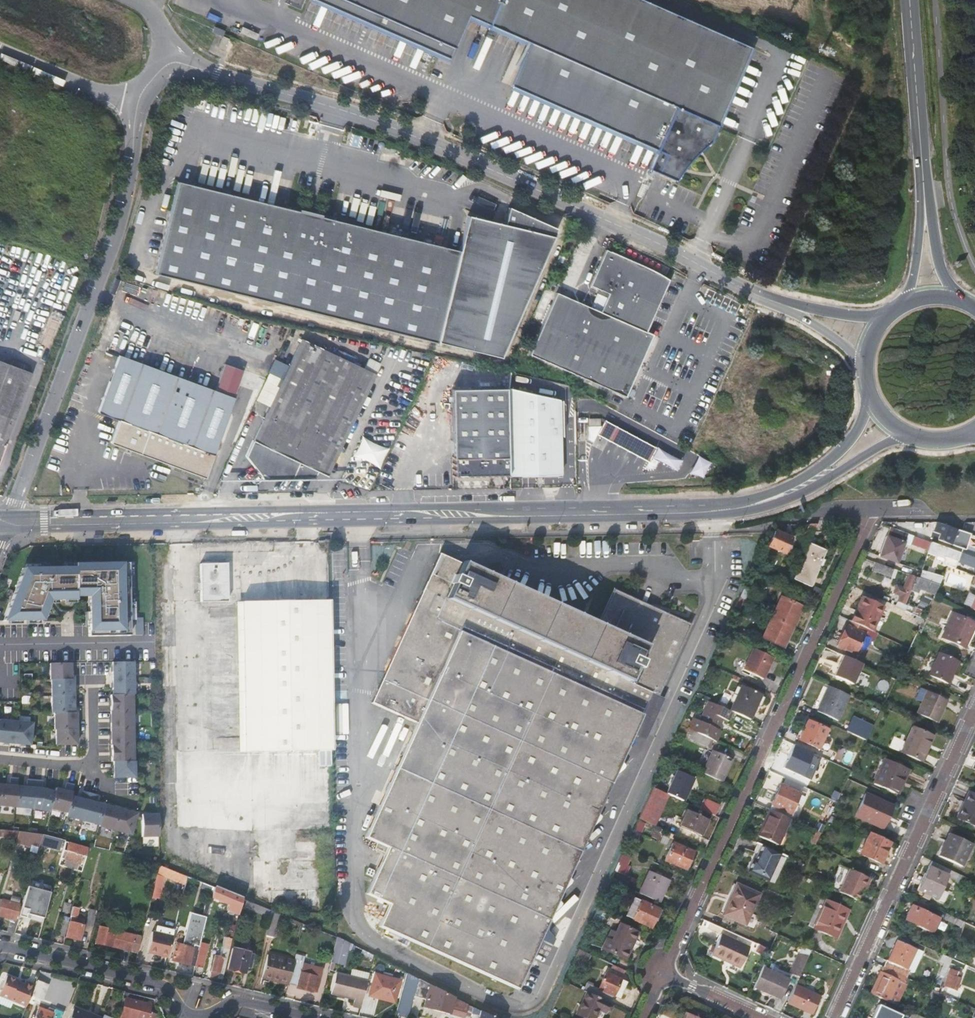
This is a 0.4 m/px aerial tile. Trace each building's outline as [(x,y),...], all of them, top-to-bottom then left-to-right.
[(492,0),(313,0),(442,56),(461,12),(482,22),(492,0)] [(742,42),(646,0),(492,0),(482,22),(524,39),(505,83),(659,149),(651,168),(667,175),(674,165),(682,154),(691,145),(701,136),(742,42)] [(453,250),(179,183),(156,274),(432,343),(453,250)] [(554,225),(558,216),(543,209),(538,217),(554,225)] [(645,266),(606,249),(590,285),(608,293),(600,311),(557,292),(530,354),(626,396),(653,334),(646,331),(669,279),(645,266)] [(327,477),(380,366),(368,361),(364,370),(301,341),(245,458),(263,479),(314,479),(317,472),(327,477)] [(203,478),(234,399),(120,356),(99,411),(120,419),(111,442),(203,478)] [(33,373),(0,361),(0,462),(33,373)] [(454,476),(562,475),(560,399),(511,387),(454,389),(455,456),(454,456),(454,476)] [(609,424),(604,421),(597,435),(602,438),(612,443),(623,449),(632,454),(644,459),(647,461),(655,447),(650,445),(640,440),(630,434),(619,429),(609,424)] [(355,454),(381,466),(389,447),(363,436),(355,454)] [(678,468),(682,457),(656,447),(652,458),(678,468)] [(697,455),(691,472),(704,477),(711,460),(697,455)] [(965,533),(935,522),(932,530),(939,533),(936,539),(960,548),(965,533)] [(923,539),(889,527),(880,556),(896,561),(902,544),(919,550),(923,539)] [(939,533),(932,530),(930,537),(936,539),(939,533)] [(783,552),(790,538),(774,531),(767,545),(783,552)] [(923,539),(919,550),(926,553),(930,542),(923,539)] [(930,542),(926,553),(934,555),(935,552),(974,567),(974,558),(930,542)] [(808,543),(802,555),(792,578),(810,586),(817,569),(816,569),(824,550),(808,543)] [(515,989),(531,955),(649,693),(656,697),(687,626),(613,591),(597,626),(445,554),(375,701),(420,723),(366,837),(377,843),(375,848),(385,853),(366,894),(388,905),(378,927),(515,989)] [(127,563),(75,563),(75,567),(75,593),(89,593),(89,624),(89,636),(131,635),(131,623),(135,622),(135,562),(127,563)] [(228,562),(200,562),(200,601),(229,601),(228,562)] [(893,569),(875,562),(872,570),(891,577),(893,569)] [(25,567),(4,619),(44,620),(50,599),(75,599),(75,593),(75,567),(25,567)] [(938,585),(942,576),(922,570),(919,578),(938,585)] [(899,595),(895,606),(902,609),(915,577),(908,574),(902,588),(896,586),(894,593),(899,595)] [(966,579),(951,574),(947,583),(963,589),(966,579)] [(930,592),(934,594),(938,585),(919,578),(917,583),(931,589),(930,592)] [(852,623),(864,628),(871,631),(881,606),(860,597),(856,607),(859,608),(852,623)] [(771,618),(792,627),(801,607),(780,598),(771,618)] [(333,765),(331,599),(236,600),(238,751),(319,750),(319,765),(333,765)] [(856,607),(849,621),(852,623),(859,608),(856,607)] [(901,618),(919,626),(922,618),(904,610),(901,618)] [(964,645),(974,621),(953,611),(942,635),(964,645)] [(782,648),(792,627),(771,618),(761,638),(782,648)] [(849,621),(837,646),(855,654),(864,634),(862,633),(864,628),(852,623),(849,621)] [(762,679),(772,658),(752,649),(742,670),(762,679)] [(947,682),(958,659),(939,651),(929,673),(947,682)] [(861,664),(842,656),(833,676),(851,685),(861,664)] [(71,662),(50,662),(50,679),(51,679),(71,679),(71,662)] [(133,662),(112,662),(113,678),(133,678),(133,662)] [(133,678),(113,678),(113,695),(133,694),(134,694),(133,678)] [(73,695),(73,679),(71,679),(51,679),(52,696),(73,695)] [(730,711),(749,720),(753,711),(760,695),(739,686),(728,711),(730,711)] [(848,695),(828,686),(817,710),(836,720),(848,695)] [(935,721),(946,698),(927,689),(916,712),(935,721)] [(649,693),(531,955),(537,958),(656,697),(649,693)] [(113,695),(110,695),(111,711),(133,711),(133,694),(113,695)] [(73,695),(52,696),(51,712),(54,712),(73,712),(73,695)] [(760,695),(753,711),(756,713),(763,697),(760,695)] [(711,740),(714,741),(719,730),(715,728),(720,718),(726,720),(730,711),(728,711),(706,701),(697,721),(692,718),(690,722),(682,719),(679,726),(693,732),(711,740)] [(133,711),(111,711),(111,728),(133,728),(133,711)] [(73,712),(54,712),(54,729),(56,729),(76,729),(76,712),(73,712)] [(0,720),(0,742),(13,743),(15,721),(0,720)] [(818,748),(827,729),(806,720),(797,739),(818,748)] [(858,720),(851,734),(865,740),(872,726),(858,720)] [(30,745),(32,722),(15,721),(13,743),(30,745)] [(920,760),(931,734),(911,726),(900,751),(920,760)] [(133,728),(111,728),(111,745),(133,744),(133,728)] [(76,729),(56,729),(56,744),(76,744),(76,729)] [(708,747),(711,740),(693,732),(690,739),(708,747)] [(133,744),(111,745),(111,761),(113,761),(133,761),(133,744)] [(816,756),(796,746),(793,753),(789,751),(782,767),(806,778),(816,756)] [(702,773),(721,782),(732,759),(712,751),(702,773)] [(894,775),(900,777),(905,766),(885,757),(873,782),(888,789),(894,775)] [(133,761),(113,761),(114,778),(134,778),(135,761),(133,761)] [(668,786),(684,794),(692,777),(672,768),(669,774),(673,776),(668,786)] [(893,791),(900,777),(894,775),(888,789),(893,791)] [(0,784),(0,806),(15,807),(17,786),(18,778),(9,777),(8,785),(0,784)] [(26,787),(17,786),(15,807),(32,809),(35,780),(27,779),(26,787)] [(43,781),(35,780),(32,809),(49,812),(50,808),(54,792),(42,788),(43,781)] [(63,790),(55,788),(54,792),(50,808),(66,813),(71,796),(74,785),(66,782),(63,790)] [(768,799),(764,808),(768,810),(786,818),(797,793),(779,785),(772,801),(768,799)] [(645,822),(652,825),(667,794),(652,787),(637,818),(645,822)] [(80,798),(71,796),(66,813),(66,817),(82,820),(89,793),(82,791),(80,798)] [(881,827),(892,804),(865,792),(855,815),(881,827)] [(971,792),(959,817),(974,825),(974,794),(971,792)] [(97,794),(89,793),(82,820),(99,825),(104,805),(95,802),(97,794)] [(702,811),(714,816),(717,809),(706,804),(702,811)] [(120,809),(104,805),(99,825),(99,826),(114,830),(120,809)] [(136,813),(120,809),(114,830),(131,835),(136,813)] [(777,845),(789,819),(786,818),(768,810),(765,817),(766,818),(758,836),(777,845)] [(700,836),(707,819),(693,813),(691,817),(687,815),(682,827),(700,836)] [(158,837),(157,815),(141,815),(141,837),(158,837)] [(640,831),(645,822),(637,818),(633,828),(640,831)] [(19,831),(0,830),(0,838),(16,839),(19,831)] [(880,863),(890,842),(869,833),(859,854),(880,863)] [(962,867),(973,844),(951,834),(940,856),(962,867)] [(63,840),(42,835),(40,842),(57,847),(59,842),(62,843),(63,840)] [(85,856),(88,847),(65,841),(61,858),(80,862),(82,855),(85,856)] [(684,870),(692,852),(672,843),(664,861),(684,870)] [(782,855),(761,845),(754,861),(751,860),(746,872),(769,882),(782,855)] [(627,857),(629,852),(623,849),(614,869),(624,874),(629,866),(626,864),(629,857),(627,857)] [(799,862),(804,865),(811,852),(805,849),(799,862)] [(961,875),(932,861),(919,889),(944,901),(948,893),(941,889),(947,875),(959,881),(961,875)] [(186,877),(158,865),(153,885),(158,887),(159,885),(160,885),(164,876),(176,881),(177,879),(185,883),(186,877)] [(838,892),(856,900),(867,877),(848,869),(838,892)] [(637,892),(656,902),(667,879),(648,871),(637,892)] [(6,873),(2,886),(10,889),(14,875),(6,873)] [(177,879),(176,881),(174,886),(183,889),(185,883),(177,879)] [(43,925),(52,890),(42,887),(41,890),(28,886),(19,916),(31,920),(31,917),(35,918),(34,922),(43,925)] [(744,925),(758,896),(736,886),(731,897),(732,898),(724,916),(744,925)] [(211,896),(240,907),(242,899),(213,888),(211,896)] [(0,909),(0,915),(16,920),(20,904),(16,903),(17,901),(5,897),(4,900),(3,900),(0,909)] [(649,928),(657,909),(634,899),(626,917),(649,928)] [(932,907),(916,899),(906,922),(931,934),(938,917),(929,913),(932,907)] [(244,906),(270,917),(271,911),(244,900),(243,903),(245,904),(244,906)] [(837,933),(847,909),(826,900),(816,923),(837,933)] [(803,914),(806,907),(798,902),(794,910),(803,914)] [(72,906),(68,922),(70,922),(66,936),(75,939),(80,940),(86,915),(77,912),(78,908),(72,906)] [(599,925),(604,913),(596,909),(591,921),(599,925)] [(270,917),(266,935),(273,936),(279,914),(271,911),(270,917)] [(86,925),(93,927),(96,913),(89,912),(86,925)] [(963,926),(965,922),(945,913),(944,917),(963,926)] [(12,920),(8,932),(14,934),(18,921),(12,920)] [(624,958),(636,932),(619,925),(611,941),(606,939),(602,948),(624,958)] [(95,943),(137,953),(141,937),(98,927),(95,943)] [(762,931),(756,944),(769,949),(774,936),(762,931)] [(146,953),(167,958),(172,937),(152,932),(146,953)] [(189,964),(195,965),(199,950),(186,946),(187,942),(188,942),(189,936),(183,934),(181,941),(183,941),(181,945),(176,944),(171,961),(188,966),(189,964)] [(726,959),(728,960),(735,948),(746,955),(749,948),(720,935),(711,955),(725,961),(726,959)] [(216,978),(222,980),(232,940),(225,938),(221,956),(214,955),(211,971),(217,973),(216,978)] [(337,938),(332,961),(346,964),(351,940),(337,938)] [(885,961),(882,967),(906,978),(909,971),(906,970),(915,949),(897,941),(887,961),(885,961)] [(195,965),(195,966),(201,968),(207,945),(200,943),(199,950),(195,965)] [(769,949),(756,944),(755,947),(769,954),(770,950),(769,949)] [(728,960),(741,966),(746,955),(735,948),(728,960)] [(578,949),(571,964),(581,968),(588,953),(578,949)] [(252,963),(253,956),(232,950),(227,971),(244,975),(246,969),(249,970),(250,963),(252,963)] [(800,974),(808,956),(799,952),(791,970),(800,974)] [(948,971),(952,958),(941,954),(938,960),(945,963),(943,969),(948,971)] [(271,977),(289,981),(294,961),(267,955),(262,977),(270,980),(271,977)] [(728,960),(727,962),(740,968),(741,966),(728,960)] [(300,972),(319,977),(321,968),(295,962),(290,982),(298,984),(300,972)] [(623,973),(625,970),(612,964),(611,967),(623,973)] [(882,967),(870,994),(887,1002),(897,980),(904,983),(906,978),(882,967)] [(763,968),(754,987),(779,999),(788,980),(763,968)] [(940,993),(948,971),(943,969),(933,990),(940,993)] [(32,991),(36,981),(27,977),(25,980),(18,978),(18,976),(8,972),(0,993),(27,1004),(32,991)] [(298,984),(297,988),(312,992),(313,989),(316,990),(319,977),(300,972),(298,984)] [(586,992),(608,1003),(612,996),(617,998),(625,982),(619,978),(605,972),(597,989),(589,985),(586,992)] [(354,1003),(361,1005),(367,981),(336,973),(331,993),(354,999),(354,1003)] [(944,986),(949,988),(953,975),(948,973),(944,986)] [(396,1015),(408,1017),(413,996),(418,979),(407,974),(396,1015)] [(393,1002),(399,981),(375,975),(370,996),(393,1002)] [(953,975),(949,988),(956,990),(960,978),(953,975)] [(49,982),(37,977),(36,981),(32,991),(44,996),(49,982)] [(463,1017),(466,1004),(418,979),(413,996),(426,999),(424,1008),(444,1013),(448,1014),(463,1017)] [(794,987),(787,1003),(812,1015),(819,999),(794,987)] [(118,990),(112,988),(106,1004),(112,1006),(118,990)] [(608,1003),(586,992),(574,1015),(581,1017),(592,1017),(596,1010),(603,1013),(608,1003)] [(130,1017),(153,1017),(154,1013),(149,1011),(151,1005),(123,998),(120,1010),(123,1011),(122,1016),(130,1017)] [(900,1016),(878,1005),(872,1017),(899,1017),(900,1016)] [(47,1011),(38,1008),(35,1017),(57,1017),(59,1011),(54,1009),(53,1013),(47,1011)] [(73,1008),(69,1017),(99,1017),(73,1008)]
